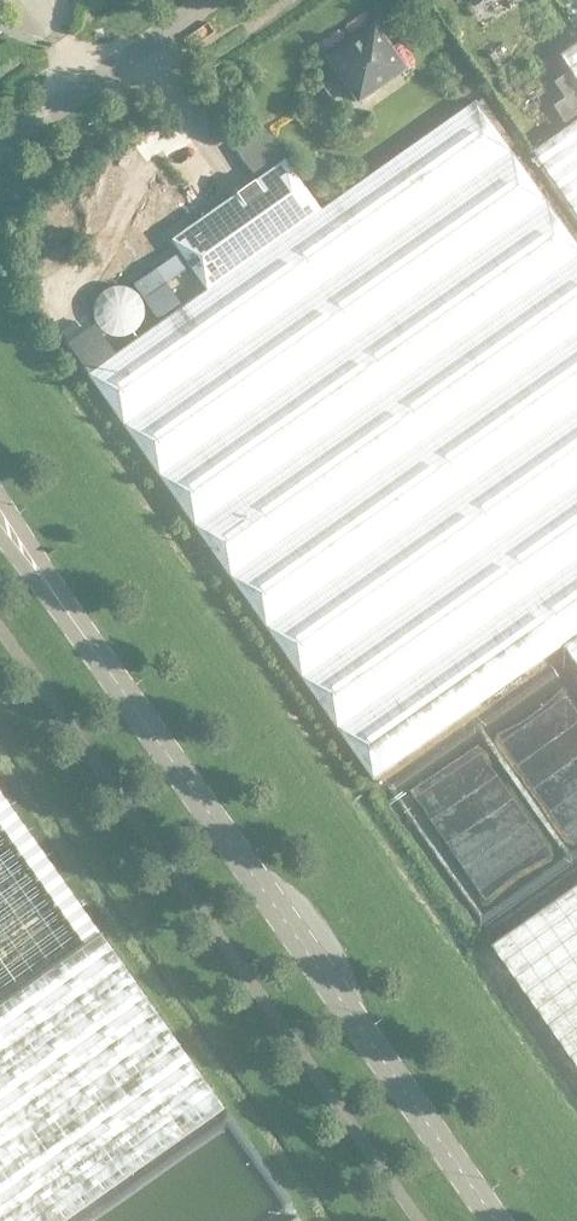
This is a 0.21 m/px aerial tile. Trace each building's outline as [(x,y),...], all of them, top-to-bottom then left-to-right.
[(406,67),(375,24),(328,57),(358,100),(406,67)] [(560,53),(576,78),(576,41),(560,53)] [(553,99),(564,117),(576,108),(576,85),(565,67),(553,74),(564,91),(553,99)] [(475,99),(321,208),(285,157),(171,238),(206,289),(87,372),(373,779),(564,644),(576,662),(576,243),(475,99)] [(532,150),(576,213),(576,118),(532,150)] [(178,253),(135,283),(158,317),(180,302),(165,282),(187,267),(178,253)] [(493,946),(576,1066),(576,887),(493,946)] [(222,1106),(100,932),(0,1003),(0,1220),(59,1220),(222,1106)]
